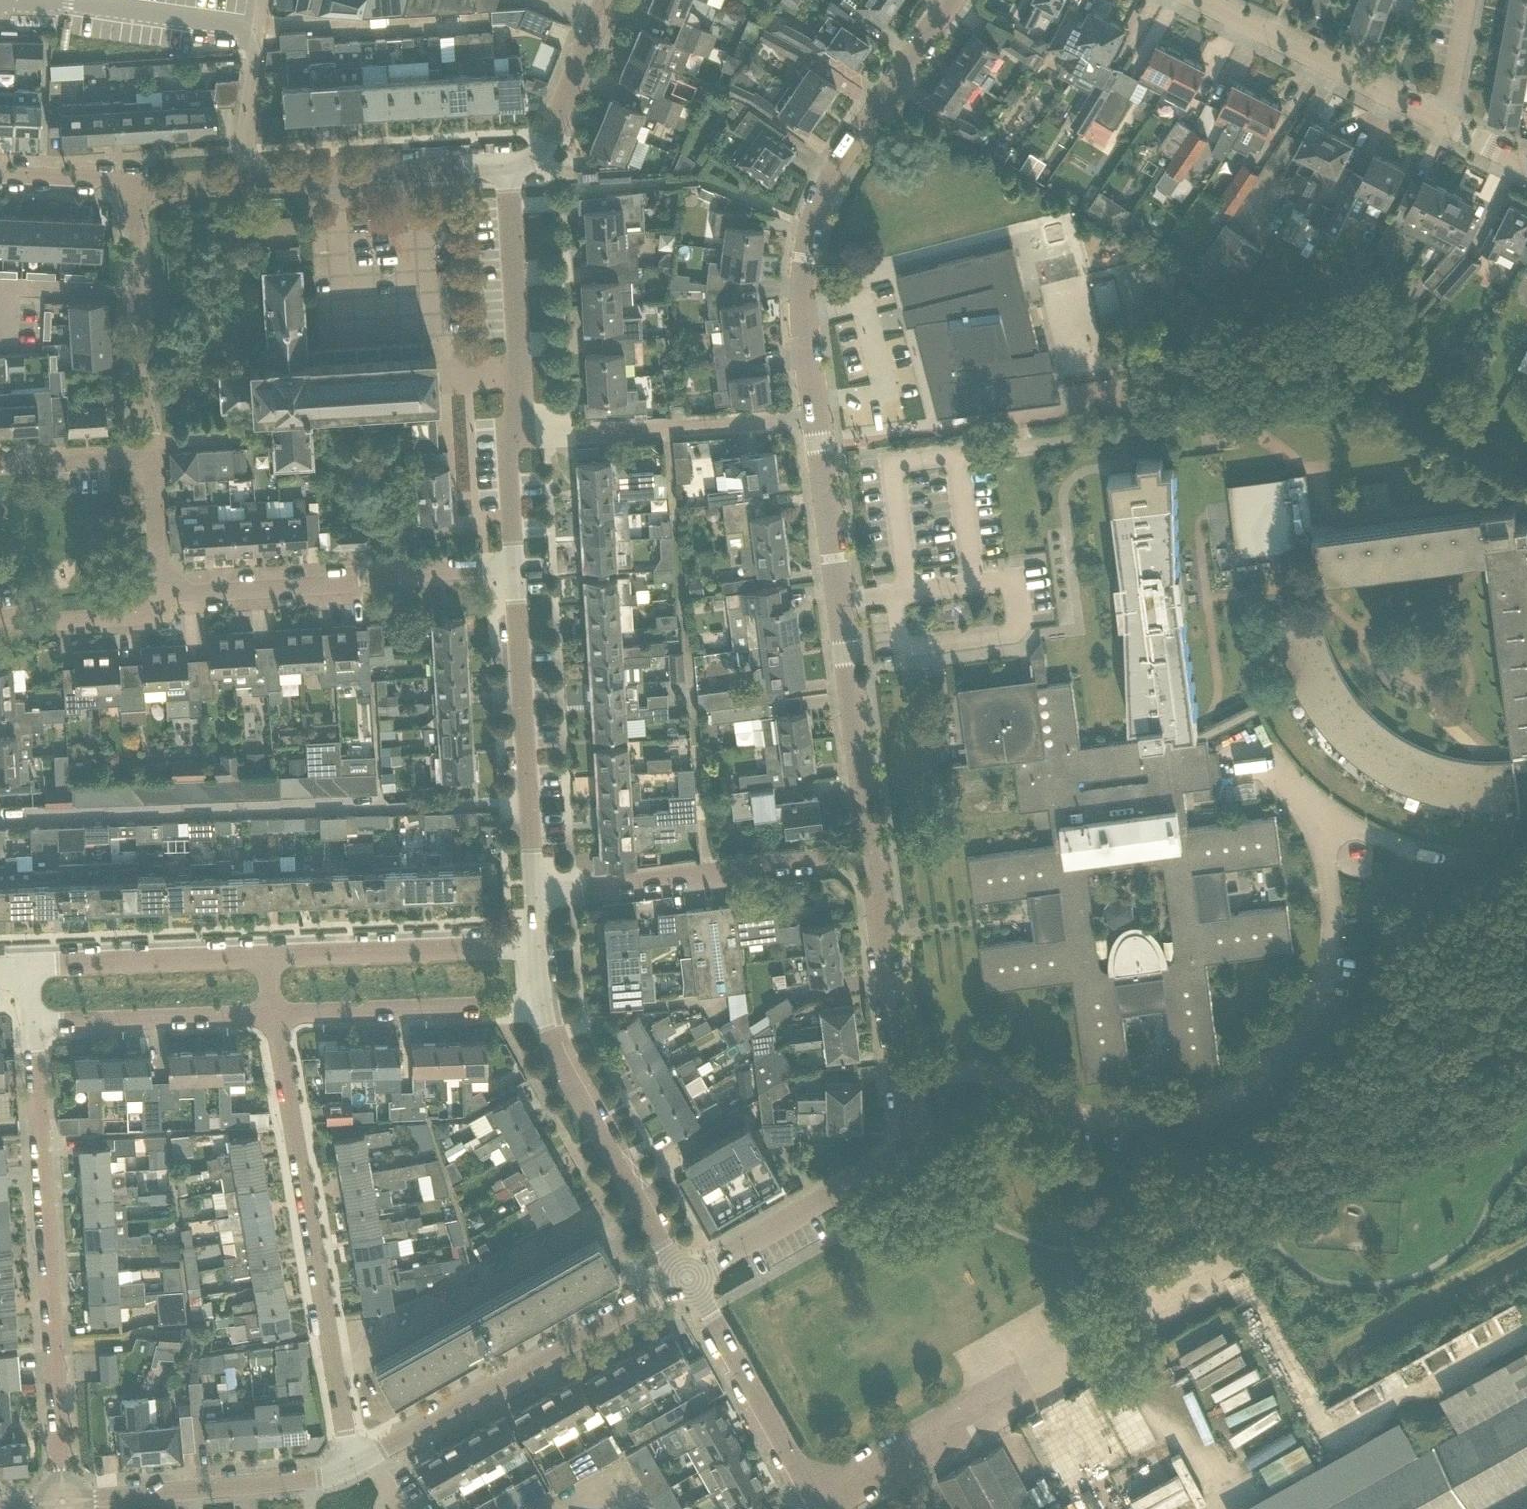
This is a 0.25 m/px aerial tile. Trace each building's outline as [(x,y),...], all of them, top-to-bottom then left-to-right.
[(320,0),(296,0),(295,10),(317,14),(320,0)] [(317,14),(351,16),(362,17),(367,0),(320,0),(317,14)] [(362,17),(402,15),(406,0),(367,0),(362,17)] [(402,15),(494,9),(497,0),(406,0),(402,15)] [(648,6),(667,14),(670,15),(683,20),(688,9),(684,8),(687,0),(651,0),(648,6)] [(889,0),(841,0),(838,4),(832,0),(831,0),(826,7),(833,12),(849,23),(860,7),(881,22),(894,4),(889,0)] [(1020,18),(1033,25),(1040,12),(1053,18),(1062,0),(1029,0),(1020,18)] [(1323,0),(1313,0),(1309,10),(1318,13),(1323,0)] [(1391,0),(1357,0),(1358,1),(1387,11),(1391,0)] [(1507,17),(1526,21),(1526,0),(1510,0),(1507,17)] [(1379,35),(1387,11),(1358,1),(1350,24),(1379,35)] [(545,37),(553,19),(526,8),(518,26),(545,37)] [(1086,60),(1107,19),(1090,10),(1086,19),(1081,16),(1082,14),(1070,8),(1050,48),(1072,59),(1069,65),(1081,71),(1086,60)] [(491,10),(491,19),(495,19),(496,21),(502,21),(505,17),(505,9),(491,10)] [(807,35),(785,23),(787,20),(774,14),(767,29),(766,29),(800,47),(807,35)] [(564,43),(572,25),(555,17),(547,35),(564,43)] [(1507,17),(1503,42),(1526,47),(1526,21),(1507,17)] [(1109,57),(1115,45),(1124,27),(1107,19),(1086,60),(1081,71),(1092,77),(1104,54),(1109,57)] [(683,20),(679,31),(711,44),(715,33),(683,20)] [(819,28),(811,40),(824,49),(839,60),(842,55),(853,63),(859,54),(862,56),(869,46),(866,44),(867,42),(851,30),(841,23),(832,36),(819,28)] [(766,29),(767,29),(764,27),(759,38),(773,47),(795,58),(800,47),(766,29)] [(666,67),(676,43),(706,56),(711,44),(679,31),(674,42),(639,28),(629,52),(661,65),(666,67)] [(310,84),(307,36),(306,31),(279,33),(280,49),(286,48),(288,85),(282,85),(283,103),(281,103),(282,108),(283,108),(284,118),(311,117),(309,84),(310,84)] [(1000,51),(990,44),(974,32),(952,63),(978,82),(1000,51)] [(481,57),(480,33),(466,34),(467,58),(481,57)] [(492,33),(480,33),(481,57),(493,56),(492,33)] [(338,115),(333,42),(333,34),(307,36),(310,84),(309,84),(311,117),(338,115)] [(467,58),(466,34),(454,35),(455,59),(467,58)] [(1002,45),(1028,63),(1037,51),(1010,34),(1002,45)] [(441,60),(439,36),(427,36),(429,60),(441,60)] [(413,37),(401,38),(402,62),(414,61),(413,37)] [(389,79),(387,57),(386,39),(374,40),(376,64),(361,64),(364,113),(391,112),(389,79)] [(15,65),(16,55),(16,51),(16,41),(0,40),(0,65),(15,65)] [(43,55),(43,41),(16,41),(16,51),(16,55),(43,55)] [(364,113),(361,64),(360,41),(333,42),(338,115),(364,113)] [(1503,42),(1498,67),(1526,73),(1526,47),(1503,42)] [(1143,71),(1139,80),(1142,82),(1152,87),(1163,92),(1167,83),(1181,56),(1179,55),(1181,52),(1168,46),(1167,49),(1157,44),(1148,62),(1143,71)] [(1043,56),(1037,51),(1028,63),(1035,67),(1043,56)] [(629,52),(620,76),(630,80),(657,91),(662,94),(667,83),(661,80),(656,78),(661,65),(629,52)] [(521,71),(520,55),(506,56),(507,72),(495,72),(497,105),(524,104),(523,87),(524,87),(523,82),(522,82),(522,71),(521,71)] [(1206,69),(1181,56),(1167,83),(1179,89),(1174,100),(1186,106),(1192,95),(1192,96),(1197,87),(1206,69)] [(102,71),(102,61),(82,62),(82,72),(83,72),(102,71)] [(59,109),(48,110),(49,128),(50,133),(61,132),(61,139),(87,138),(85,102),(61,103),(61,79),(83,77),(83,72),(82,72),(82,62),(63,63),(51,64),(49,99),(49,105),(59,104),(59,109)] [(180,72),(179,62),(159,63),(160,73),(180,72)] [(836,86),(820,75),(803,63),(797,73),(801,77),(793,88),(821,108),(836,86)] [(956,113),(978,82),(952,63),(930,94),(946,106),(956,113)] [(154,74),(154,64),(134,65),(134,75),(154,74)] [(109,77),(129,75),(128,65),(108,67),(109,77)] [(444,109),(442,76),(441,67),(415,69),(415,77),(417,110),(444,109)] [(1526,79),(1526,73),(1498,67),(1493,92),(1523,98),(1526,79)] [(497,105),(495,72),(468,74),(470,107),(497,105)] [(470,107),(468,74),(442,76),(444,109),(470,107)] [(417,110),(415,77),(389,79),(391,112),(417,110)] [(1114,128),(1132,99),(1129,97),(1135,86),(1120,78),(1114,89),(1111,88),(1085,131),(1082,129),(1081,130),(1093,137),(1103,122),(1114,128)] [(216,130),(214,105),(236,104),(239,79),(216,81),(214,100),(201,101),(202,104),(188,105),(189,132),(216,130)] [(1085,131),(1111,88),(1098,80),(1071,124),(1081,130),(1082,129),(1085,131)] [(726,93),(733,96),(748,103),(753,92),(731,82),(726,93)] [(1244,122),(1258,95),(1233,82),(1224,100),(1219,109),(1220,110),(1214,121),(1225,126),(1212,153),(1223,158),(1238,134),(1244,122)] [(806,129),(821,108),(793,88),(789,85),(773,106),(806,129)] [(40,112),(40,103),(41,91),(15,89),(14,102),(13,131),(39,132),(40,112)] [(684,103),(657,91),(652,103),(680,114),(684,103)] [(1519,123),(1523,103),(1523,98),(1493,92),(1489,117),(1519,123)] [(1258,95),(1244,122),(1269,134),(1283,107),(1258,95)] [(734,120),(729,127),(750,142),(738,160),(743,164),(769,182),(792,149),(780,140),(763,129),(770,119),(748,103),(733,96),(730,102),(739,113),(734,120)] [(189,132),(188,105),(187,98),(162,100),(162,103),(164,133),(189,132)] [(643,125),(647,114),(621,103),(610,98),(601,122),(632,135),(637,122),(643,125)] [(138,135),(136,101),(122,102),(122,100),(110,101),(113,136),(138,135)] [(164,133),(162,103),(150,104),(150,100),(136,101),(138,135),(164,133)] [(14,102),(0,101),(0,130),(13,131),(14,102)] [(113,136),(110,101),(85,102),(87,138),(113,136)] [(680,114),(652,103),(647,114),(675,125),(680,114)] [(983,128),(976,125),(958,116),(952,128),(975,140),(983,128)] [(1178,118),(1159,147),(1174,157),(1193,128),(1178,118)] [(601,122),(591,147),(598,150),(597,152),(596,156),(598,160),(601,162),(605,163),(608,161),(610,158),(612,155),(628,162),(632,151),(635,143),(637,137),(632,135),(601,122)] [(1303,188),(1332,132),(1312,122),(1296,152),(1304,156),(1291,182),(1303,188)] [(1193,129),(1167,167),(1182,177),(1208,139),(1193,129)] [(1337,173),(1343,160),(1352,143),(1332,132),(1303,188),(1296,204),(1295,203),(1293,206),(1304,212),(1314,194),(1316,195),(1329,169),(1337,173)] [(1000,155),(1006,146),(994,139),(988,148),(1000,155)] [(1386,203),(1394,186),(1403,168),(1375,154),(1366,172),(1358,189),(1359,189),(1355,196),(1343,190),(1337,202),(1324,228),(1336,234),(1347,212),(1359,218),(1370,195),(1386,203)] [(1259,173),(1244,163),(1218,202),(1233,212),(1259,173)] [(599,169),(599,181),(629,179),(629,167),(599,169)] [(1435,221),(1450,192),(1425,179),(1415,197),(1404,192),(1394,213),(1376,249),(1388,255),(1402,227),(1426,239),(1433,224),(1435,221)] [(644,230),(642,190),(605,195),(606,209),(584,210),(586,234),(644,230)] [(1454,245),(1458,237),(1475,204),(1450,192),(1435,221),(1433,224),(1426,239),(1449,251),(1435,266),(1437,268),(1424,281),(1433,288),(1436,286),(1437,287),(1467,255),(1465,254),(1454,245)] [(1286,218),(1293,206),(1295,203),(1287,199),(1278,213),(1286,218)] [(1333,207),(1320,201),(1309,221),(1322,227),(1333,207)] [(1489,234),(1481,249),(1496,257),(1501,248),(1515,256),(1526,234),(1526,232),(1526,212),(1511,204),(1503,219),(1498,216),(1489,234)] [(715,210),(713,230),(712,234),(724,235),(722,248),(760,253),(763,229),(741,226),(743,214),(715,210)] [(3,253),(22,254),(24,215),(4,215),(3,253)] [(41,255),(43,216),(24,215),(22,254),(41,255)] [(61,255),(63,217),(43,216),(41,255),(61,255)] [(80,256),(82,218),(63,217),(61,255),(80,256)] [(100,257),(101,219),(82,218),(80,256),(100,257)] [(235,222),(221,223),(221,234),(236,233),(235,222)] [(1259,250),(1225,227),(1226,225),(1225,224),(1190,276),(1227,301),(1262,250),(1260,249),(1259,250)] [(637,266),(636,246),(645,240),(644,230),(586,234),(587,258),(609,256),(609,268),(637,266)] [(280,246),(281,259),(300,257),(299,245),(280,246)] [(1045,368),(1013,245),(897,275),(905,306),(903,307),(904,309),(910,307),(938,417),(1061,401),(1053,369),(1054,368),(1054,366),(1045,368)] [(757,277),(760,253),(722,248),(720,261),(709,260),(706,282),(705,289),(738,289),(738,288),(733,288),(735,274),(757,277)] [(1481,261),(1467,255),(1437,287),(1449,296),(1481,261)] [(1361,280),(1369,263),(1366,262),(1355,264),(1350,274),(1361,280)] [(638,280),(637,266),(609,268),(602,268),(603,281),(580,282),(582,306),(620,304),(632,303),(630,280),(638,280)] [(382,345),(318,349),(306,350),(301,267),(262,269),(266,346),(256,347),(258,365),(249,365),(250,371),(219,373),(221,410),(245,408),(245,422),(271,421),(274,467),(313,465),(311,426),(364,423),(364,428),(380,427),(380,422),(411,420),(412,431),(428,430),(436,430),(435,403),(436,403),(436,401),(437,401),(435,355),(434,355),(433,354),(424,354),(423,343),(395,345),(395,343),(382,344),(382,345)] [(689,281),(688,289),(705,289),(706,282),(689,281)] [(681,288),(669,288),(670,300),(676,298),(679,294),(681,288)] [(738,289),(705,289),(709,318),(720,316),(722,329),(760,324),(757,300),(735,303),(734,289),(738,289)] [(108,320),(107,300),(68,303),(70,322),(108,320)] [(621,317),(620,304),(582,306),(583,330),(605,329),(606,340),(634,339),(642,338),(641,316),(621,317)] [(1231,326),(1237,317),(1229,312),(1223,320),(1231,326)] [(109,339),(108,320),(70,322),(71,342),(109,339)] [(724,345),(713,346),(714,355),(715,366),(743,363),(741,351),(763,348),(760,324),(722,329),(724,345)] [(1369,351),(1385,343),(1373,335),(1365,349),(1369,351)] [(109,339),(71,342),(72,362),(111,359),(109,339)] [(635,362),(634,339),(606,340),(607,353),(585,354),(586,378),(624,375),(624,362),(635,362)] [(1286,359),(1294,345),(1283,339),(1275,353),(1286,359)] [(41,351),(25,352),(25,360),(9,360),(9,372),(41,371),(41,351)] [(8,355),(0,356),(0,380),(9,380),(8,355)] [(56,369),(55,355),(48,355),(49,369),(56,369)] [(673,363),(664,364),(664,372),(673,371),(673,363)] [(744,375),(743,363),(715,366),(718,389),(730,388),(730,390),(732,402),(748,400),(749,411),(765,410),(764,398),(770,398),(766,372),(744,375)] [(104,392),(84,393),(81,393),(81,400),(71,400),(69,368),(49,370),(50,389),(49,389),(51,422),(52,422),(52,435),(107,431),(105,404),(104,405),(104,392)] [(638,398),(637,390),(637,388),(625,389),(624,375),(586,378),(588,402),(610,400),(611,412),(606,412),(606,414),(647,411),(646,397),(638,398)] [(51,422),(49,389),(9,392),(12,432),(38,430),(38,423),(51,422)] [(1427,396),(1420,390),(1419,389),(1413,395),(1421,402),(1427,396)] [(9,392),(0,392),(0,433),(12,432),(9,392)] [(1438,410),(1435,405),(1431,400),(1416,412),(1424,421),(1438,410)] [(438,450),(436,430),(428,430),(412,431),(417,519),(399,520),(400,544),(419,543),(418,519),(452,517),(447,450),(438,450)] [(1234,443),(1232,432),(1217,434),(1219,445),(1234,443)] [(253,469),(252,447),(234,448),(236,470),(253,469)] [(234,478),(232,448),(214,449),(216,479),(234,478)] [(216,479),(214,449),(196,450),(197,462),(198,480),(216,479)] [(178,451),(171,452),(172,468),(179,467),(180,481),(187,480),(198,480),(197,462),(196,450),(189,451),(178,451)] [(740,456),(713,459),(715,473),(726,472),(728,489),(742,488),(761,485),(761,487),(763,487),(766,486),(766,485),(776,483),(772,450),(740,454),(740,456)] [(689,475),(688,455),(674,456),(675,476),(675,482),(689,481),(689,475)] [(1282,861),(1276,816),(1189,828),(1184,789),(1214,785),(1207,738),(1199,740),(1198,731),(1178,577),(1174,466),(1163,467),(1162,456),(1130,460),(1132,471),(1109,474),(1126,598),(1130,725),(1142,723),(1144,738),(1080,746),(1072,681),(1048,684),(1046,666),(1033,668),(1032,661),(1031,661),(1034,686),(968,694),(977,760),(953,763),(953,764),(1013,756),(1020,810),(1050,806),(1055,845),(968,856),(974,902),(1035,894),(1041,937),(979,945),(985,991),(1072,979),(1086,1081),(1131,1075),(1122,1007),(1165,1001),(1174,1070),(1220,1064),(1206,962),(1293,950),(1287,905),(1226,913),(1220,869),(1282,861)] [(654,484),(653,472),(614,474),(614,477),(611,477),(610,460),(575,462),(576,474),(578,474),(579,489),(654,484)] [(1228,481),(1237,554),(1315,544),(1319,577),(1378,570),(1435,562),(1436,562),(1488,556),(1498,627),(1505,686),(1513,744),(1526,742),(1526,520),(1517,522),(1515,505),(1489,508),(1484,509),(1483,505),(1334,523),(1333,517),(1312,520),(1306,472),(1228,481)] [(613,513),(612,498),(635,497),(655,496),(654,484),(579,489),(580,504),(578,504),(579,515),(613,513)] [(318,511),(304,512),(303,498),(293,499),(294,514),(280,515),(282,551),(306,549),(306,543),(320,543),(319,532),(318,511)] [(780,512),(766,514),(745,517),(745,512),(743,500),(729,501),(722,502),(728,547),(740,546),(785,540),(784,528),(782,528),(780,512)] [(258,552),(254,501),(245,502),(245,505),(230,506),(231,518),(233,554),(258,552)] [(282,551),(280,515),(265,516),(264,501),(254,501),(258,552),(282,551)] [(209,555),(206,504),(196,505),(181,505),(185,557),(209,555)] [(216,504),(206,504),(209,555),(233,554),(231,518),(223,518),(217,519),(216,504)] [(628,512),(613,513),(579,515),(579,526),(581,526),(582,541),(619,539),(628,538),(630,538),(628,512)] [(670,520),(660,521),(661,537),(671,536),(670,520)] [(330,547),(375,546),(375,525),(329,526),(330,547)] [(673,557),(671,536),(661,537),(658,537),(659,558),(673,557)] [(583,556),(581,556),(582,568),(602,567),(616,566),(615,549),(620,548),(629,548),(628,538),(619,539),(582,541),(583,556)] [(785,540),(740,546),(742,561),(755,559),(757,572),(767,570),(787,568),(785,552),(787,552),(785,540)] [(674,580),(673,568),(653,569),(654,581),(674,580)] [(628,576),(617,576),(583,578),(583,590),(585,590),(586,605),(623,603),(631,602),(631,604),(637,604),(637,593),(629,593),(628,576)] [(753,577),(733,580),(722,581),(723,594),(726,593),(755,589),(753,577)] [(768,588),(755,589),(726,593),(729,612),(744,610),(746,627),(731,629),(733,649),(748,647),(763,645),(796,640),(792,607),(770,610),(768,588)] [(632,629),(631,604),(631,602),(623,603),(586,605),(587,620),(585,620),(586,631),(620,629),(632,629)] [(1340,672),(1336,663),(1335,661),(1331,653),(1328,645),(1326,637),(1322,620),(1321,612),(1322,612),(1322,611),(1268,618),(1268,619),(1274,619),(1276,634),(1280,651),(1285,666),(1292,681),(1293,684),(1297,692),(1298,695),(1309,713),(1317,723),(1331,740),(1346,754),(1355,762),(1372,774),(1391,785),(1411,794),(1422,798),(1443,804),(1464,807),(1486,809),(1498,809),(1518,807),(1519,813),(1520,813),(1515,770),(1513,760),(1514,760),(1513,759),(1512,759),(1512,760),(1496,761),(1487,761),(1470,760),(1453,757),(1437,753),(1429,750),(1413,743),(1398,734),(1384,724),(1378,719),(1366,707),(1354,694),(1349,686),(1340,672)] [(677,626),(676,614),(656,615),(657,627),(677,626)] [(425,620),(426,628),(426,633),(432,632),(433,650),(429,650),(429,651),(465,648),(464,646),(466,646),(466,636),(464,636),(463,619),(465,619),(465,618),(425,620)] [(367,624),(368,639),(369,654),(393,653),(393,644),(384,644),(383,623),(367,624)] [(369,663),(369,654),(368,639),(356,640),(355,625),(332,626),(333,632),(333,646),(335,669),(336,684),(360,683),(363,687),(364,691),(371,691),(370,677),(369,663)] [(335,669),(333,646),(333,632),(321,633),(321,627),(298,628),(301,666),(312,666),(312,668),(313,669),(314,671),(315,672),(317,673),(318,673),(321,673),(321,685),(336,684),(335,669)] [(301,666),(298,628),(276,630),(277,650),(278,672),(267,673),(268,689),(280,688),(280,683),(302,681),(301,666)] [(621,646),(620,629),(586,631),(586,643),(588,643),(589,657),(664,653),(663,641),(643,642),(644,645),(621,646)] [(256,674),(254,651),(253,631),(230,632),(233,670),(234,685),(252,684),(252,694),(268,693),(268,689),(267,673),(256,674)] [(233,670),(230,632),(208,634),(211,678),(222,677),(222,686),(234,685),(233,670)] [(802,680),(796,640),(763,645),(748,647),(750,663),(761,662),(761,666),(760,666),(758,666),(756,667),(755,668),(754,669),(753,671),(753,672),(752,674),(752,675),(753,676),(753,677),(754,679),(755,680),(755,681),(757,682),(758,682),(760,683),(762,683),(762,685),(802,680)] [(186,644),(163,646),(166,698),(167,716),(174,716),(190,715),(190,716),(202,715),(201,709),(201,706),(201,697),(200,697),(200,687),(188,687),(188,683),(187,664),(187,659),(186,644)] [(166,698),(163,646),(140,647),(143,690),(132,691),(133,709),(145,708),(145,699),(166,698)] [(465,663),(465,648),(429,651),(430,660),(433,660),(434,676),(468,673),(468,671),(467,663),(465,663)] [(120,692),(119,669),(118,649),(95,650),(99,705),(120,704),(121,710),(133,709),(132,691),(120,692)] [(99,705),(95,650),(73,651),(75,689),(64,689),(65,713),(81,712),(80,706),(99,705)] [(668,653),(670,679),(684,678),(683,652),(668,653)] [(394,662),(393,653),(369,654),(369,663),(394,662)] [(650,666),(649,655),(664,654),(664,653),(589,657),(590,672),(588,673),(589,684),(623,682),(622,665),(641,664),(641,666),(650,666)] [(26,654),(16,655),(16,667),(27,667),(26,654)] [(12,668),(12,666),(0,667),(0,690),(13,689),(12,668)] [(469,684),(468,673),(434,676),(435,691),(432,691),(432,701),(468,699),(467,684),(469,684)] [(378,705),(387,704),(396,704),(396,694),(387,695),(386,679),(377,680),(378,705)] [(624,698),(623,682),(589,684),(590,695),(591,695),(592,710),(629,708),(629,707),(629,698),(624,698)] [(1207,737),(1297,692),(1293,684),(1200,731),(1198,731),(1199,740),(1207,738),(1207,737)] [(758,702),(756,686),(756,685),(730,688),(698,693),(699,709),(710,708),(758,702)] [(212,696),(212,686),(200,687),(200,697),(201,697),(212,696)] [(29,709),(25,710),(24,699),(14,700),(13,689),(0,690),(0,724),(42,721),(42,709),(29,709)] [(647,694),(647,706),(647,707),(667,705),(667,693),(647,694)] [(469,714),(468,699),(432,701),(433,711),(436,710),(437,726),(471,724),(471,714),(469,714)] [(805,710),(786,713),(775,714),(775,715),(769,716),(767,701),(758,702),(710,708),(712,723),(760,717),(764,744),(779,741),(811,737),(809,725),(808,726),(805,710)] [(397,712),(396,704),(387,704),(388,713),(397,712)] [(668,717),(667,705),(647,707),(647,706),(629,707),(629,708),(592,710),(593,725),(591,725),(592,737),(626,735),(625,717),(648,716),(648,718),(668,717)] [(31,734),(30,732),(43,731),(42,721),(0,724),(0,758),(17,757),(16,745),(23,744),(22,735),(31,734)] [(472,734),(471,724),(437,726),(438,742),(435,742),(435,752),(471,749),(470,734),(472,734)] [(812,750),(811,737),(779,741),(764,744),(767,771),(782,769),(813,766),(811,750),(812,750)] [(341,773),(340,759),(339,739),(305,741),(307,775),(315,774),(332,774),(341,773)] [(390,745),(390,746),(381,747),(381,754),(391,754),(400,753),(399,744),(390,745)] [(627,745),(613,746),(593,747),(594,759),(595,759),(596,774),(633,771),(633,762),(628,762),(627,745)] [(435,752),(429,752),(431,778),(440,777),(474,775),(474,764),(472,765),(471,749),(435,752)] [(266,771),(265,752),(246,753),(248,772),(266,771)] [(215,778),(229,778),(240,777),(239,753),(220,754),(221,761),(214,761),(215,778)] [(400,762),(400,753),(391,754),(391,763),(400,762)] [(0,758),(0,781),(3,780),(4,791),(0,791),(0,792),(34,790),(33,777),(29,778),(28,769),(28,756),(17,757),(0,758)] [(341,757),(341,759),(340,759),(341,773),(350,773),(376,772),(376,756),(341,757)] [(670,757),(651,758),(646,759),(647,771),(651,770),(671,769),(670,757)] [(1514,760),(1513,760),(1515,770),(1526,769),(1526,758),(1514,760)] [(178,780),(195,779),(205,778),(206,779),(205,759),(171,760),(172,780),(178,780)] [(90,766),(90,779),(103,778),(102,766),(90,766)] [(693,768),(678,769),(679,795),(695,794),(693,768)] [(394,771),(381,772),(382,791),(395,790),(394,771)] [(597,789),(595,789),(596,800),(630,798),(641,797),(640,782),(634,782),(634,778),(633,771),(596,774),(597,789)] [(376,772),(350,773),(350,778),(360,787),(365,792),(365,793),(372,793),(377,786),(376,772)] [(341,773),(332,774),(333,779),(343,788),(342,788),(348,792),(348,794),(354,793),(360,787),(350,778),(350,773),(341,773)] [(307,775),(297,775),(297,780),(308,789),(307,789),(312,794),(312,795),(319,795),(325,789),(325,788),(315,779),(315,774),(307,775)] [(332,774),(315,774),(315,779),(325,788),(325,789),(330,793),(330,794),(336,794),(342,788),(343,788),(333,779),(332,774)] [(755,774),(739,776),(740,789),(757,787),(755,774)] [(67,775),(54,776),(54,789),(57,789),(68,788),(67,775)] [(280,795),(280,796),(301,795),(307,789),(308,789),(297,780),(297,775),(290,775),(280,776),(280,788),(280,795)] [(280,776),(245,777),(259,790),(259,791),(264,796),(264,797),(270,797),(276,791),(280,788),(280,776)] [(240,777),(229,778),(243,791),(247,796),(247,797),(254,797),(259,791),(259,790),(245,777),(240,777)] [(205,778),(195,779),(210,793),(215,797),(215,799),(221,798),(226,792),(227,792),(212,779),(212,778),(206,779),(205,778)] [(215,778),(212,778),(212,779),(227,792),(226,792),(232,797),(232,798),(238,798),(243,791),(229,778),(215,778)] [(195,779),(178,780),(193,793),(193,794),(198,798),(198,799),(204,799),(210,793),(195,779)] [(162,780),(144,781),(158,795),(163,799),(163,801),(169,800),(176,794),(177,794),(162,781),(162,780)] [(172,780),(162,780),(162,781),(177,794),(176,794),(181,799),(181,800),(188,800),(193,794),(193,793),(178,780),(172,780)] [(144,781),(127,782),(140,795),(145,800),(145,801),(151,801),(158,795),(144,781)] [(110,782),(93,783),(104,796),(108,801),(108,803),(114,802),(122,795),(110,782)] [(127,782),(110,782),(122,795),(126,800),(127,802),(133,802),(140,795),(127,782)] [(93,783),(74,783),(75,804),(96,803),(104,796),(93,783)] [(740,789),(729,790),(733,817),(752,815),(775,812),(776,820),(784,819),(785,832),(821,828),(816,796),(803,798),(802,793),(793,799),(781,801),(775,801),(773,785),(757,787),(740,789)] [(71,788),(70,788),(68,788),(57,789),(54,789),(44,789),(45,805),(72,804),(71,788)] [(630,798),(596,800),(597,811),(599,811),(600,826),(674,822),(678,822),(696,820),(696,808),(695,794),(679,795),(668,796),(669,810),(654,811),(654,813),(636,814),(631,815),(630,798)] [(477,825),(477,811),(451,812),(451,824),(451,826),(477,825)] [(451,824),(451,812),(440,812),(424,813),(425,824),(451,824)] [(425,824),(424,813),(408,813),(409,825),(425,824)] [(388,825),(388,814),(372,815),(372,825),(388,825)] [(372,815),(356,815),(357,832),(373,832),(372,825),(372,815)] [(347,836),(347,816),(320,817),(320,827),(320,837),(347,836)] [(320,827),(320,817),(304,817),(304,828),(320,827)] [(283,829),(283,818),(267,819),(267,829),(283,829)] [(267,829),(267,819),(251,819),(251,830),(267,829)] [(231,831),(231,820),(214,821),(215,831),(231,831)] [(214,821),(188,822),(189,832),(189,838),(215,838),(215,831),(214,821)] [(178,833),(178,822),(162,823),(162,833),(178,833)] [(640,851),(651,842),(676,841),(674,822),(600,826),(601,841),(598,841),(599,853),(610,853),(611,870),(635,867),(633,851),(640,851)] [(142,823),(136,824),(136,835),(136,841),(163,840),(162,833),(162,823),(142,823)] [(109,825),(83,826),(84,842),(110,841),(110,835),(109,825)] [(83,826),(57,827),(57,839),(58,849),(84,848),(84,842),(83,826)] [(57,839),(57,827),(42,827),(43,839),(57,839)] [(375,897),(374,865),(373,850),(347,851),(348,866),(349,898),(375,897)] [(428,895),(426,850),(415,850),(416,864),(400,864),(401,896),(428,895)] [(454,894),(453,862),(441,863),(441,852),(427,853),(427,850),(426,850),(428,895),(454,894)] [(33,878),(32,867),(17,868),(17,855),(5,855),(6,870),(7,910),(34,909),(33,878)] [(244,902),(243,870),(231,870),(231,858),(216,859),(216,860),(218,903),(244,902)] [(270,901),(269,858),(253,859),(254,870),(243,870),(244,902),(270,901)] [(296,900),(295,868),(280,869),(280,858),(269,858),(270,901),(296,900)] [(218,903),(216,860),(215,862),(190,863),(190,872),(191,904),(218,903)] [(191,904),(190,872),(178,872),(178,861),(163,861),(164,873),(165,905),(191,904)] [(492,861),(480,862),(480,861),(479,861),(479,862),(453,862),(454,894),(479,893),(479,896),(481,896),(480,879),(493,879),(493,880),(494,880),(493,861),(492,861)] [(112,907),(111,862),(101,863),(101,875),(85,876),(86,907),(112,907)] [(139,906),(138,874),(127,874),(126,865),(112,865),(112,862),(111,862),(112,907),(139,906)] [(153,873),(138,874),(139,906),(165,905),(164,873),(164,862),(153,863),(153,873)] [(401,896),(400,864),(374,865),(375,897),(401,896)] [(349,898),(348,866),(321,867),(323,899),(349,898)] [(60,908),(58,869),(33,870),(33,867),(32,867),(33,878),(34,909),(60,908)] [(323,899),(321,867),(295,868),(296,900),(323,899)] [(86,907),(85,876),(71,876),(71,869),(58,869),(60,908),(86,907)] [(741,962),(739,943),(735,916),(736,916),(735,904),(686,910),(691,946),(695,980),(696,993),(697,996),(728,992),(744,990),(741,962)] [(691,946),(686,910),(657,914),(658,932),(637,933),(638,946),(666,943),(679,942),(678,936),(682,936),(684,947),(691,946)] [(776,911),(736,916),(735,916),(739,943),(759,940),(779,938),(776,911)] [(603,921),(605,948),(638,946),(637,933),(637,919),(625,919),(625,918),(620,919),(620,920),(603,921)] [(833,922),(802,926),(798,921),(791,929),(793,941),(795,942),(804,941),(806,954),(838,950),(837,938),(835,938),(833,922)] [(640,972),(638,946),(605,948),(607,974),(640,972)] [(695,980),(691,946),(684,947),(685,956),(680,957),(683,982),(683,995),(696,993),(695,980)] [(840,962),(838,950),(806,954),(809,981),(820,980),(840,978),(838,962),(840,962)] [(640,987),(640,972),(607,974),(608,1001),(641,999),(641,998),(652,997),(651,986),(640,987)] [(785,984),(784,973),(772,974),(774,986),(785,984)] [(788,997),(765,1010),(769,1016),(773,1021),(794,1008),(788,997)] [(802,1022),(788,1024),(790,1038),(793,1038),(854,1031),(851,1004),(831,1007),(819,1008),(821,1024),(802,1026),(802,1022)] [(731,1020),(718,1027),(725,1040),(729,1046),(749,1035),(747,1011),(746,1010),(731,1020)] [(624,1049),(672,1022),(667,1014),(651,1023),(652,1026),(646,1030),(636,1012),(611,1026),(624,1049)] [(676,1029),(672,1022),(624,1049),(636,1070),(661,1056),(652,1039),(658,1036),(659,1039),(676,1029)] [(770,1023),(750,1035),(754,1061),(768,1053),(773,1050),(774,1049),(770,1023)] [(698,1049),(719,1036),(713,1027),(692,1040),(698,1049)] [(793,1039),(785,1044),(788,1049),(795,1048),(823,1045),(825,1060),(838,1059),(858,1057),(854,1031),(793,1038),(793,1039)] [(486,1041),(461,1042),(462,1070),(461,1070),(462,1097),(463,1115),(487,1101),(481,1090),(472,1097),(471,1079),(487,1078),(486,1041)] [(462,1070),(461,1042),(436,1043),(437,1071),(438,1098),(447,1098),(446,1079),(443,1079),(443,1070),(461,1070),(462,1070)] [(424,1071),(437,1071),(436,1043),(411,1043),(413,1097),(407,1098),(407,1118),(423,1118),(422,1086),(425,1086),(424,1071)] [(401,1098),(400,1064),(399,1044),(374,1045),(375,1073),(394,1072),(394,1081),(391,1081),(392,1119),(407,1118),(407,1098),(401,1098)] [(375,1073),(374,1045),(349,1046),(350,1074),(369,1073),(369,1081),(366,1081),(366,1100),(376,1100),(375,1073)] [(351,1100),(350,1074),(349,1046),(323,1047),(325,1089),(341,1089),(342,1100),(325,1100),(326,1122),(352,1121),(351,1100)] [(243,1050),(218,1051),(219,1079),(218,1079),(220,1126),(249,1125),(248,1111),(229,1111),(229,1094),(230,1094),(229,1079),(244,1078),(243,1050)] [(200,1080),(218,1079),(219,1079),(218,1051),(193,1052),(194,1080),(193,1080),(194,1096),(194,1106),(195,1128),(210,1127),(209,1113),(204,1106),(203,1087),(200,1087),(200,1080)] [(194,1080),(193,1052),(167,1053),(168,1081),(160,1081),(161,1107),(179,1107),(178,1096),(194,1096),(193,1080),(194,1080)] [(161,1107),(160,1081),(151,1081),(150,1053),(125,1054),(126,1082),(127,1099),(142,1099),(143,1129),(162,1129),(161,1107)] [(768,1053),(754,1061),(758,1092),(783,1077),(768,1053)] [(126,1082),(125,1054),(100,1055),(101,1083),(120,1083),(120,1090),(117,1090),(117,1109),(127,1108),(127,1099),(126,1082)] [(102,1109),(101,1083),(100,1055),(74,1056),(75,1084),(88,1084),(89,1115),(78,1116),(79,1132),(103,1131),(103,1115),(102,1109)] [(648,1092),(696,1065),(692,1057),(675,1066),(677,1069),(671,1073),(661,1056),(636,1070),(648,1092)] [(315,1061),(304,1062),(305,1073),(312,1073),(316,1069),(315,1061)] [(696,1065),(648,1092),(661,1113),(685,1099),(692,1096),(688,1090),(684,1082),(700,1073),(696,1065)] [(749,1069),(736,1070),(739,1095),(752,1094),(749,1069)] [(1171,1073),(1161,1075),(1163,1087),(1172,1085),(1171,1073)] [(859,1105),(859,1081),(839,1081),(824,1082),(825,1092),(796,1093),(796,1102),(796,1107),(859,1105)] [(481,1143),(529,1116),(516,1094),(484,1112),(492,1126),(477,1135),(481,1143)] [(695,1116),(685,1099),(661,1113),(673,1135),(721,1109),(716,1100),(699,1110),(701,1112),(695,1116)] [(772,1099),(759,1101),(762,1123),(774,1122),(772,1099)] [(774,1122),(762,1123),(765,1145),(777,1144),(777,1140),(793,1139),(793,1122),(826,1121),(826,1131),(842,1131),(860,1130),(859,1105),(796,1107),(785,1108),(786,1122),(774,1122)] [(780,1181),(740,1110),(696,1135),(702,1146),(682,1158),(715,1217),(780,1181)] [(529,1116),(481,1143),(474,1147),(480,1157),(483,1158),(501,1147),(506,1158),(516,1151),(541,1137),(529,1116)] [(434,1147),(427,1123),(409,1123),(417,1150),(434,1147)] [(391,1141),(390,1137),(389,1128),(355,1134),(335,1138),(339,1162),(367,1158),(365,1146),(391,1141)] [(257,1133),(238,1137),(229,1138),(232,1151),(217,1154),(218,1157),(206,1159),(208,1167),(262,1158),(257,1133)] [(192,1135),(171,1137),(173,1156),(194,1154),(192,1135)] [(166,1136),(146,1136),(146,1149),(166,1148),(166,1136)] [(116,1154),(135,1153),(134,1137),(122,1137),(102,1138),(103,1145),(80,1147),(81,1172),(110,1170),(109,1159),(117,1159),(116,1154)] [(506,1186),(553,1159),(541,1137),(516,1151),(526,1168),(520,1172),(518,1169),(491,1184),(496,1192),(506,1186)] [(266,1183),(262,1158),(208,1167),(208,1169),(201,1170),(201,1169),(176,1173),(179,1194),(187,1192),(185,1180),(222,1174),(224,1190),(266,1183)] [(344,1187),(398,1177),(396,1166),(370,1171),(367,1158),(339,1162),(344,1187)] [(553,1159),(506,1186),(510,1193),(527,1184),(530,1190),(536,1186),(539,1191),(541,1195),(565,1181),(553,1159)] [(445,1164),(451,1181),(462,1175),(453,1160),(445,1164)] [(426,1161),(406,1165),(408,1176),(428,1172),(426,1161)] [(125,1180),(110,1181),(110,1170),(81,1172),(83,1197),(137,1193),(137,1184),(125,1185),(125,1180)] [(448,1194),(441,1170),(430,1172),(434,1197),(448,1194)] [(407,1185),(405,1176),(398,1177),(344,1187),(348,1211),(392,1204),(389,1188),(407,1185)] [(541,1195),(526,1203),(535,1220),(538,1225),(578,1203),(565,1181),(541,1195)] [(270,1207),(266,1183),(224,1190),(227,1206),(215,1207),(216,1216),(270,1207)] [(170,1191),(137,1193),(138,1202),(170,1200),(170,1191)] [(7,1192),(0,1193),(0,1217),(8,1217),(7,1192)] [(119,1203),(138,1202),(137,1193),(83,1197),(85,1221),(113,1220),(112,1200),(119,1200),(119,1203)] [(192,1196),(180,1198),(183,1216),(195,1214),(192,1196)] [(390,1216),(378,1218),(376,1207),(392,1204),(348,1211),(352,1236),(406,1227),(406,1228),(422,1225),(420,1215),(404,1218),(390,1220),(390,1216)] [(274,1232),(270,1207),(216,1216),(218,1225),(218,1229),(231,1227),(234,1238),(274,1232)] [(476,1214),(469,1218),(475,1227),(484,1221),(480,1215),(476,1214)] [(0,1217),(0,1242),(10,1242),(8,1217),(0,1217)] [(456,1219),(445,1221),(452,1245),(457,1244),(464,1243),(456,1219)] [(114,1239),(113,1220),(85,1221),(86,1246),(141,1243),(140,1234),(121,1235),(121,1238),(114,1239)] [(407,1236),(406,1228),(406,1227),(352,1236),(356,1260),(384,1255),(382,1245),(395,1243),(395,1238),(407,1236)] [(181,1230),(183,1247),(194,1246),(194,1245),(191,1229),(181,1230)] [(278,1256),(274,1232),(234,1238),(236,1254),(223,1256),(225,1265),(278,1256)] [(150,1233),(140,1234),(141,1243),(151,1242),(150,1233)] [(505,1336),(618,1273),(600,1241),(488,1305),(505,1336)] [(10,1242),(0,1242),(0,1267),(11,1266),(10,1242)] [(160,1261),(182,1259),(180,1242),(159,1244),(160,1261)] [(122,1253),(141,1251),(141,1243),(86,1246),(88,1271),(116,1269),(115,1250),(122,1249),(122,1253)] [(384,1255),(356,1260),(360,1285),(414,1275),(444,1271),(470,1266),(464,1243),(457,1244),(459,1257),(411,1265),(411,1267),(394,1270),(395,1273),(387,1274),(384,1255)] [(194,1245),(194,1246),(183,1247),(186,1272),(198,1270),(194,1245)] [(278,1256),(225,1265),(226,1274),(227,1278),(252,1273),(254,1285),(282,1280),(278,1256)] [(11,1266),(0,1267),(0,1292),(13,1291),(11,1266)] [(162,1267),(164,1291),(182,1289),(179,1266),(162,1267)] [(116,1269),(88,1271),(90,1296),(144,1292),(143,1283),(132,1284),(131,1269),(116,1270),(116,1269)] [(201,1294),(198,1270),(186,1272),(189,1296),(201,1294)] [(393,1305),(389,1285),(396,1284),(397,1288),(416,1284),(418,1295),(436,1287),(445,1277),(444,1271),(360,1285),(365,1310),(393,1305)] [(287,1305),(282,1280),(254,1285),(256,1297),(242,1299),(243,1303),(231,1305),(233,1314),(287,1305)] [(186,1321),(182,1289),(164,1291),(151,1292),(144,1292),(90,1296),(91,1321),(120,1320),(119,1305),(145,1304),(145,1303),(158,1299),(159,1323),(186,1321)] [(13,1291),(0,1292),(0,1317),(15,1316),(13,1291)] [(202,1303),(201,1294),(189,1296),(192,1320),(204,1319),(204,1316),(213,1314),(211,1302),(202,1303)] [(291,1330),(287,1305),(233,1314),(216,1317),(217,1327),(235,1324),(234,1323),(245,1321),(248,1337),(291,1330)] [(493,1343),(505,1336),(488,1305),(376,1368),(394,1399),(477,1352),(475,1347),(490,1339),(493,1343)] [(16,1341),(15,1316),(0,1317),(0,1342),(16,1341)] [(1197,1360),(1242,1339),(1237,1329),(1192,1350),(1197,1360)] [(180,1345),(181,1331),(159,1330),(158,1344),(180,1345)] [(671,1332),(650,1344),(668,1376),(689,1364),(671,1332)] [(145,1338),(143,1351),(153,1353),(155,1340),(145,1338)] [(307,1436),(304,1408),(304,1399),(287,1401),(285,1375),(301,1374),(298,1346),(293,1347),(293,1341),(275,1346),(273,1346),(274,1354),(278,1403),(281,1438),(307,1436)] [(668,1376),(650,1344),(629,1356),(647,1388),(668,1376)] [(244,1351),(224,1353),(225,1367),(246,1364),(244,1351)] [(115,1352),(99,1353),(101,1379),(117,1378),(115,1352)] [(225,1370),(225,1367),(224,1353),(202,1356),(200,1372),(225,1370)] [(0,1356),(0,1372),(19,1371),(17,1354),(0,1356)] [(647,1388),(629,1356),(608,1368),(626,1399),(631,1409),(641,1404),(636,1394),(647,1388)] [(1256,1472),(1304,1446),(1288,1415),(1256,1431),(1247,1414),(1274,1401),(1256,1367),(1215,1388),(1221,1399),(1212,1404),(1226,1429),(1232,1426),(1256,1472)] [(626,1399),(608,1368),(586,1380),(604,1412),(616,1405),(622,1415),(631,1409),(626,1399)] [(10,1417),(7,1389),(20,1387),(19,1371),(0,1372),(0,1431),(4,1471),(28,1469),(25,1439),(12,1440),(10,1417)] [(232,1443),(228,1401),(225,1374),(221,1374),(221,1382),(218,1382),(219,1397),(203,1398),(202,1381),(189,1382),(192,1415),(204,1414),(207,1445),(232,1443)] [(594,1410),(586,1396),(576,1379),(555,1391),(573,1422),(578,1431),(587,1425),(582,1417),(594,1410)] [(34,1381),(22,1382),(22,1392),(34,1391),(34,1381)] [(277,1384),(252,1386),(254,1412),(257,1441),(281,1438),(278,1403),(277,1384)] [(703,1389),(686,1399),(682,1401),(688,1412),(710,1400),(703,1389)] [(573,1422),(555,1391),(534,1403),(552,1434),(573,1422)] [(1320,1508),(1473,1508),(1526,1479),(1526,1394),(1320,1508)] [(161,1396),(155,1397),(161,1457),(183,1455),(183,1451),(195,1450),(192,1415),(179,1416),(180,1421),(171,1421),(169,1395),(161,1396)] [(161,1457),(155,1397),(134,1398),(139,1459),(161,1457)] [(122,1412),(109,1413),(110,1427),(115,1427),(118,1461),(139,1459),(134,1398),(121,1399),(122,1412)] [(257,1441),(254,1412),(244,1413),(243,1400),(228,1401),(232,1443),(257,1441)] [(688,1412),(682,1401),(671,1407),(677,1418),(688,1412)] [(552,1434),(534,1403),(512,1415),(530,1446),(552,1434)] [(686,1448),(728,1425),(716,1403),(685,1421),(674,1427),(686,1448)] [(521,1447),(513,1433),(503,1416),(482,1428),(500,1459),(521,1447)] [(651,1418),(640,1425),(646,1436),(657,1430),(651,1418)] [(646,1436),(640,1425),(629,1431),(635,1442),(646,1436)] [(698,1469),(740,1446),(728,1425),(686,1448),(698,1469)] [(500,1459),(482,1428),(461,1439),(479,1471),(491,1464),(497,1473),(505,1468),(500,1459)] [(619,1454),(609,1437),(608,1435),(587,1447),(598,1466),(619,1454)] [(479,1471),(461,1439),(440,1451),(458,1483),(479,1471)] [(646,1443),(643,1444),(626,1454),(638,1476),(658,1465),(646,1443)] [(1025,1489),(1001,1445),(938,1480),(951,1505),(956,1502),(960,1508),(1033,1508),(1047,1501),(1037,1483),(1025,1489)] [(710,1491),(752,1467),(740,1446),(698,1469),(710,1491)] [(598,1466),(587,1447),(566,1459),(577,1478),(598,1466)] [(458,1483),(440,1451),(418,1464),(436,1495),(458,1483)] [(577,1478),(566,1459),(544,1471),(555,1490),(577,1478)] [(1108,1504),(1158,1481),(1148,1459),(1098,1482),(1108,1504)] [(670,1486),(658,1465),(638,1476),(650,1497),(670,1486)] [(764,1488),(752,1467),(710,1491),(716,1501),(727,1495),(733,1506),(764,1488)] [(546,1491),(536,1474),(535,1471),(514,1484),(525,1503),(546,1491)] [(514,1484),(493,1495),(500,1508),(514,1508),(525,1503),(514,1484)] [(670,1486),(650,1497),(657,1508),(677,1508),(681,1507),(670,1486)] [(493,1495),(472,1507),(472,1508),(500,1508),(493,1495)] [(761,1499),(744,1508),(767,1508),(761,1499)]
